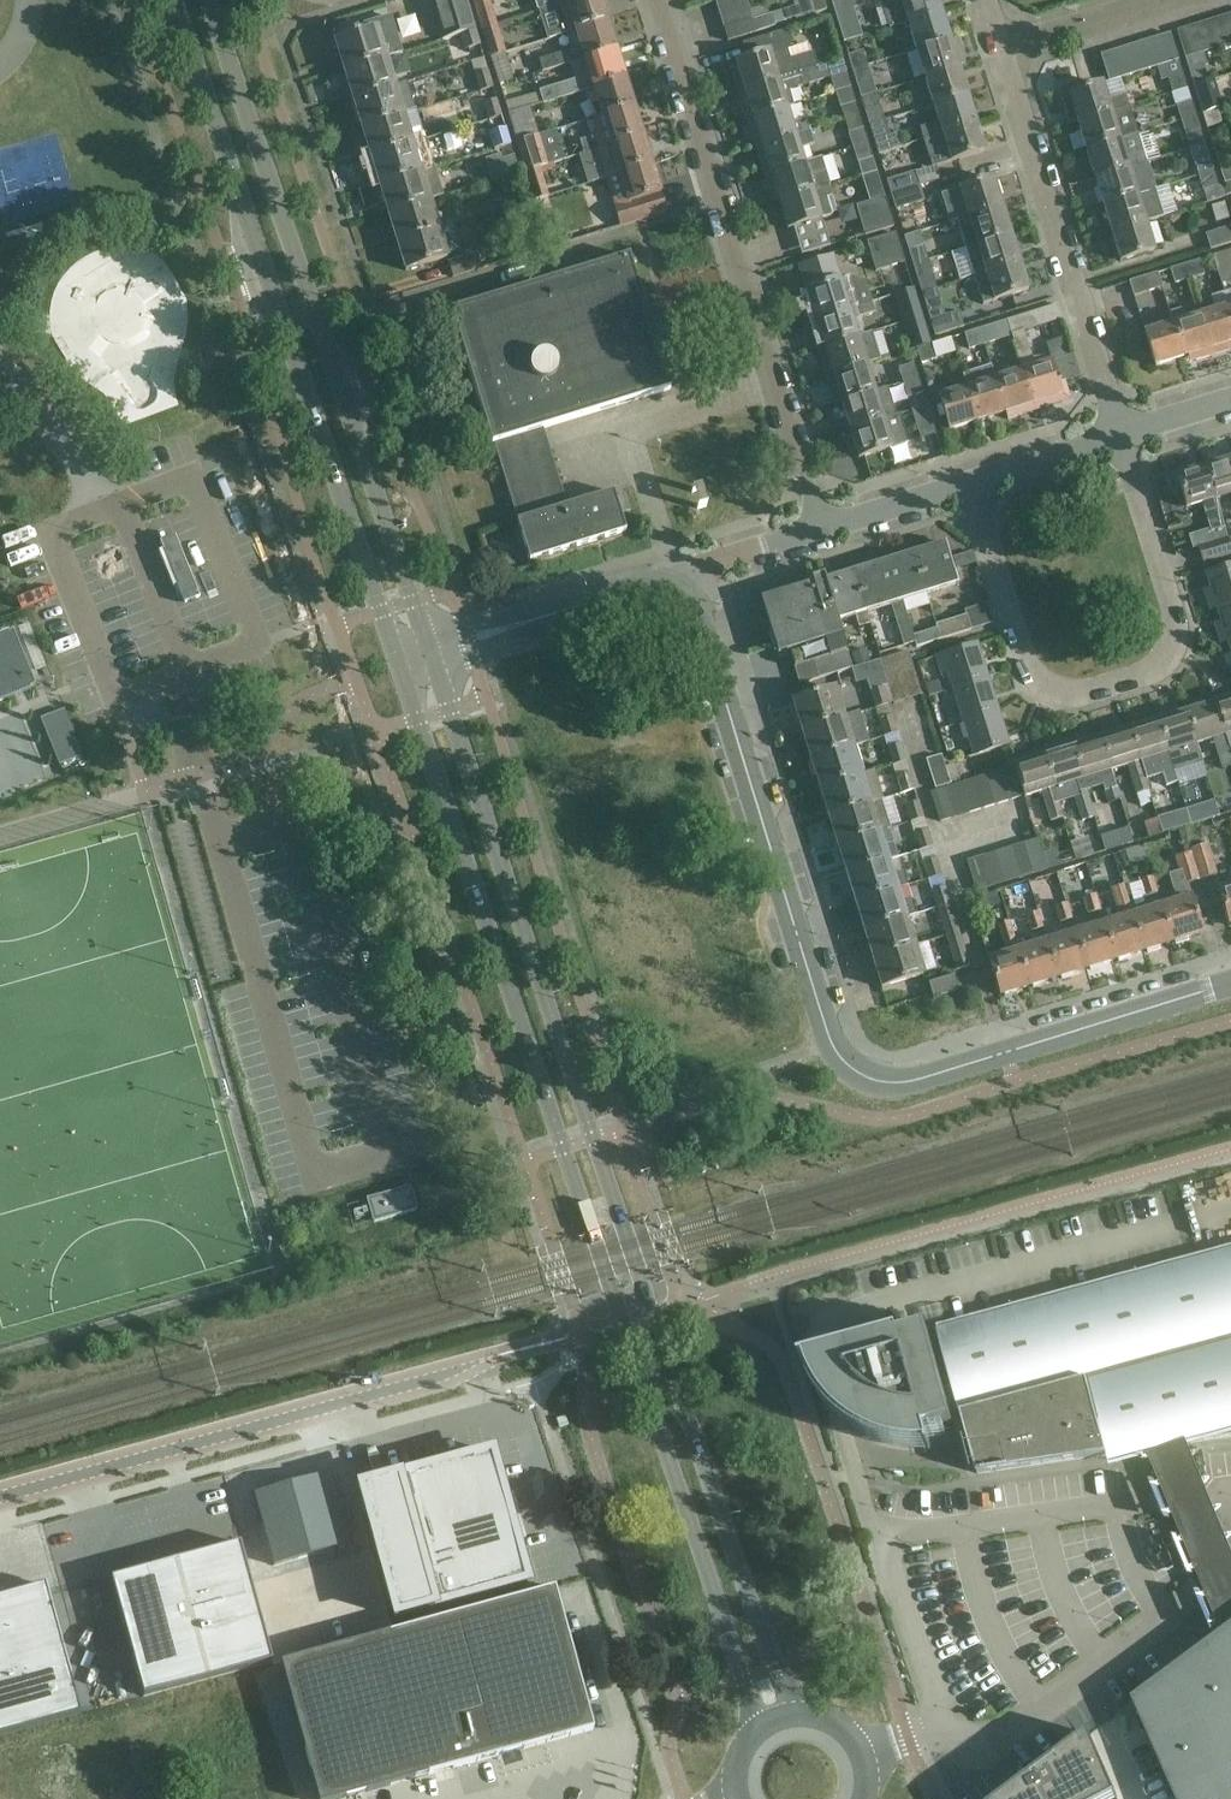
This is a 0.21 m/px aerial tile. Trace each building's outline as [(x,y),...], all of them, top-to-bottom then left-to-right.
[(498,30),(488,0),(474,0),(473,0),(484,35),(498,30)] [(607,23),(600,0),(578,0),(552,8),(562,37),(575,33),(607,23)] [(748,7),(745,0),(720,0),(714,2),(719,16),(748,7)] [(813,15),(826,11),(822,0),(810,0),(810,3),(809,3),(813,15)] [(863,6),(861,0),(832,0),(830,1),(835,15),(863,6)] [(940,13),(936,0),(882,0),(879,1),(888,29),(906,24),(940,13)] [(461,35),(475,31),(466,2),(452,7),(461,35)] [(813,15),(809,3),(791,9),(795,21),(813,15)] [(723,29),(752,21),(748,7),(719,16),(723,29)] [(915,51),(949,40),(940,13),(906,24),(915,51)] [(752,21),(756,33),(775,27),(771,15),(752,21)] [(1227,46),(1230,44),(1230,15),(1218,19),(1227,46)] [(343,71),(385,58),(401,53),(390,16),(363,25),(365,33),(334,42),(343,71)] [(1204,23),(1213,50),(1227,46),(1218,19),(1204,23)] [(752,21),(723,29),(727,42),(756,33),(752,21)] [(607,23),(575,33),(580,48),(538,61),(543,73),(570,65),(616,52),(607,23)] [(1190,28),(1199,54),(1213,50),(1204,23),(1190,28)] [(428,25),(427,44),(441,44),(442,26),(428,25)] [(1199,54),(1190,28),(1176,32),(1185,59),(1199,54)] [(491,58),(505,54),(498,30),(484,35),(491,58)] [(743,91),(827,65),(824,58),(816,60),(814,53),(789,61),(786,50),(788,50),(791,43),(787,30),(741,45),(746,60),(735,63),(743,91)] [(475,31),(461,35),(465,49),(479,45),(475,31)] [(1155,39),(1164,65),(1178,61),(1169,34),(1155,39)] [(1141,43),(1150,70),(1164,65),(1155,39),(1141,43)] [(949,40),(915,51),(923,79),(958,68),(949,40)] [(1127,47),(1136,74),(1150,70),(1141,43),(1127,47)] [(1114,52),(1122,79),(1136,74),(1127,47),(1114,52)] [(616,52),(570,65),(575,81),(539,92),(543,104),(592,89),(624,79),(616,52)] [(852,71),(866,67),(862,52),(848,57),(852,71)] [(1122,79),(1114,52),(1100,56),(1108,83),(1122,79)] [(351,100),(394,86),(385,58),(343,71),(351,100)] [(752,119),(786,108),(794,106),(789,92),(831,79),(827,65),(743,91),(752,119)] [(866,67),(852,71),(857,86),(871,81),(866,67)] [(958,68),(923,79),(932,107),(966,96),(958,68)] [(1194,87),(1208,82),(1204,68),(1189,73),(1194,87)] [(479,93),(493,89),(488,72),(474,76),(479,93)] [(1172,94),(1187,89),(1182,75),(1167,79),(1172,94)] [(601,118),(633,108),(624,79),(592,89),(601,118)] [(360,128),(403,116),(415,112),(406,83),(394,86),(351,100),(360,128)] [(1101,85),(1085,91),(1082,84),(1057,92),(1065,117),(1073,114),(1076,124),(1128,108),(1125,96),(1106,101),(1101,85)] [(850,89),(836,93),(840,108),(855,103),(850,89)] [(861,99),(865,111),(879,106),(875,94),(861,99)] [(966,96),(932,107),(937,124),(919,130),(922,140),(975,124),(966,96)] [(1202,115),(1217,111),(1212,96),(1198,100),(1202,115)] [(488,122),(501,117),(496,100),(482,104),(488,122)] [(1181,122),(1196,118),(1191,103),(1176,107),(1181,122)] [(633,108),(601,118),(592,120),(597,136),(579,142),(584,155),(597,151),(610,147),(643,137),(633,108)] [(786,108),(752,119),(761,146),(809,131),(805,120),(791,124),(786,108)] [(1085,152),(1137,136),(1128,108),(1076,124),(1085,152)] [(1217,111),(1202,115),(1207,129),(1221,125),(1217,111)] [(1142,135),(1163,126),(1158,114),(1137,123),(1142,135)] [(369,157),(412,144),(403,116),(360,128),(369,157)] [(1196,118),(1181,122),(1185,136),(1200,131),(1196,118)] [(883,122),(869,126),(874,141),(888,136),(883,122)] [(975,124),(922,140),(931,168),(949,162),(984,152),(975,124)] [(497,150),(510,146),(505,129),(492,133),(497,150)] [(853,148),(867,144),(863,129),(848,134),(853,148)] [(769,174),(803,164),(799,149),(813,145),(809,131),(761,146),(769,174)] [(525,174),(540,169),(549,166),(539,136),(515,144),(525,174)] [(1093,180),(1127,169),(1146,163),(1137,136),(1085,152),(1093,180)] [(643,137),(610,147),(597,151),(601,166),(592,169),(595,182),(605,179),(606,180),(619,176),(651,166),(643,137)] [(412,144),(369,157),(378,186),(420,173),(412,144)] [(867,144),(853,148),(857,163),(861,177),(876,173),(867,144)] [(1230,166),(1230,155),(1230,151),(1215,155),(1219,170),(1230,166)] [(505,179),(519,174),(513,157),(500,161),(505,179)] [(778,202),(829,186),(821,158),(803,164),(769,174),(778,202)] [(1198,177),(1213,173),(1208,158),(1193,162),(1198,177)] [(651,166),(619,176),(606,180),(620,228),(667,214),(651,166)] [(1219,170),(1224,184),(1230,182),(1230,166),(1219,170)] [(387,214),(429,201),(443,197),(434,169),(420,173),(378,186),(387,214)] [(540,169),(525,174),(533,202),(549,197),(540,169)] [(1102,207),(1136,197),(1127,169),(1093,180),(1102,207)] [(891,196),(919,187),(915,173),(886,182),(891,196)] [(1213,173),(1198,177),(1202,191),(1196,193),(1200,206),(1224,198),(1222,190),(1217,187),(1213,173)] [(967,218),(1001,208),(993,179),(958,190),(967,218)] [(514,207),(528,203),(522,186),(509,190),(514,207)] [(829,186),(778,202),(787,230),(831,216),(825,198),(832,196),(829,186)] [(919,187),(891,196),(895,210),(924,202),(919,187)] [(1110,235),(1144,224),(1163,218),(1154,191),(1136,197),(1102,207),(1110,235)] [(865,236),(893,227),(884,198),(856,207),(865,236)] [(396,243),(438,230),(429,201),(387,214),(396,243)] [(1224,203),(1210,207),(1215,224),(1229,220),(1224,203)] [(1001,208),(967,218),(975,246),(1010,235),(1001,208)] [(1144,224),(1110,235),(1119,263),(1153,253),(1144,224)] [(1205,235),(1210,250),(1230,243),(1230,227),(1205,235)] [(438,230),(396,243),(404,272),(447,259),(438,230)] [(848,255),(865,250),(860,234),(843,239),(848,255)] [(871,258),(900,249),(895,234),(867,243),(871,258)] [(975,276),(984,274),(1018,263),(1010,235),(975,246),(966,249),(975,276)] [(803,252),(809,272),(835,264),(829,244),(803,252)] [(912,266),(927,261),(922,247),(908,251),(912,266)] [(900,249),(871,258),(876,272),(904,263),(900,249)] [(1212,257),(1216,271),(1229,267),(1230,267),(1230,251),(1212,257)] [(478,254),(449,263),(453,278),(483,269),(478,254)] [(543,430),(670,391),(629,256),(450,311),(492,446),(494,445),(517,522),(529,562),(626,532),(613,492),(567,507),(543,430)] [(927,261),(912,266),(921,294),(935,289),(927,261)] [(1184,266),(1188,280),(1203,275),(1199,261),(1184,266)] [(1018,263),(984,274),(993,302),(1027,291),(1018,263)] [(1188,280),(1184,266),(1170,270),(1174,284),(1188,280)] [(960,271),(938,274),(940,288),(963,285),(960,271)] [(1161,288),(1157,274),(1128,283),(1133,297),(1161,288)] [(812,310),(815,321),(860,307),(851,279),(800,295),(805,312),(812,310)] [(898,294),(907,323),(921,318),(912,289),(898,294)] [(1223,293),(1230,320),(1230,291),(1223,293)] [(1212,358),(1230,352),(1228,345),(1230,344),(1230,320),(1223,293),(1210,297),(1215,311),(1199,316),(1212,358)] [(1022,332),(1061,320),(1057,306),(1006,321),(1010,336),(1022,332)] [(817,351),(824,349),(858,338),(853,320),(863,317),(860,307),(815,321),(819,332),(812,334),(817,351)] [(1212,358),(1199,316),(1184,321),(1180,310),(1168,314),(1172,325),(1182,359),(1193,356),(1195,363),(1212,358)] [(934,336),(963,327),(958,313),(945,317),(930,322),(934,336)] [(907,323),(911,337),(926,333),(921,318),(907,323)] [(978,330),(982,344),(998,340),(993,325),(978,330)] [(1182,359),(1172,325),(1144,334),(1155,369),(1159,368),(1159,367),(1182,359)] [(982,344),(978,330),(964,335),(968,349),(982,344)] [(1033,368),(1022,332),(1010,336),(1021,371),(1032,406),(1042,403),(1045,410),(1069,402),(1061,377),(1054,379),(1050,363),(1033,368)] [(829,366),(833,376),(867,365),(879,361),(875,349),(863,353),(858,338),(824,349),(817,351),(822,368),(829,366)] [(917,350),(921,365),(936,360),(932,345),(917,350)] [(903,384),(918,380),(913,364),(898,369),(903,384)] [(834,405),(841,403),(875,393),(867,365),(833,376),(836,386),(829,388),(834,405)] [(1004,415),(993,380),(989,367),(962,375),(966,388),(977,423),(1004,415)] [(1004,415),(1006,422),(1024,416),(1022,409),(1032,406),(1021,371),(993,380),(1004,415)] [(918,380),(903,384),(908,399),(923,394),(918,380)] [(113,404),(125,437),(165,423),(158,404),(175,398),(170,384),(113,404)] [(977,423),(966,388),(937,397),(948,432),(977,423)] [(850,431),(884,420),(875,393),(841,403),(850,431)] [(927,407),(925,407),(911,411),(920,440),(936,436),(927,407)] [(884,420),(850,431),(859,459),(893,448),(884,420)] [(1214,501),(1230,495),(1230,460),(1204,469),(1214,501)] [(1214,501),(1204,469),(1175,478),(1176,480),(1169,483),(1173,496),(1180,494),(1185,510),(1202,504),(1210,531),(1211,533),(1214,544),(1226,540),(1223,529),(1214,501)] [(1226,540),(1198,549),(1202,564),(1230,555),(1226,540)] [(914,554),(926,596),(958,586),(945,545),(914,554)] [(926,596),(914,554),(884,564),(897,605),(890,607),(896,626),(909,623),(902,603),(926,596)] [(854,573),(867,614),(890,607),(897,605),(884,564),(854,573)] [(1216,609),(1230,604),(1230,567),(1205,575),(1210,590),(1203,592),(1209,611),(1216,609)] [(825,582),(837,623),(855,618),(858,628),(870,624),(867,614),(854,573),(825,582)] [(813,664),(846,654),(837,623),(825,582),(823,577),(811,581),(812,586),(760,602),(777,657),(808,647),(813,664)] [(1226,641),(1230,640),(1230,604),(1216,609),(1220,622),(1214,625),(1220,643),(1226,641)] [(936,630),(940,641),(971,631),(966,616),(935,626),(936,630)] [(909,623),(896,626),(903,648),(913,645),(914,649),(917,648),(913,637),(909,623)] [(940,641),(936,630),(913,637),(917,648),(940,641)] [(32,689),(8,632),(0,635),(0,702),(32,689)] [(953,689),(987,679),(976,645),(936,657),(942,677),(949,675),(953,689)] [(856,668),(870,664),(866,650),(852,654),(856,668)] [(885,676),(899,671),(913,667),(908,652),(880,661),(885,676)] [(846,654),(813,664),(818,680),(852,670),(846,654)] [(899,671),(908,700),(922,695),(913,667),(899,671)] [(908,700),(899,671),(885,676),(894,704),(908,700)] [(875,709),(888,705),(880,676),(866,680),(875,709)] [(963,723),(997,712),(987,679),(953,689),(963,723)] [(938,682),(926,686),(929,697),(941,693),(938,682)] [(801,732),(843,719),(834,690),(792,703),(801,732)] [(1215,704),(1225,737),(1230,735),(1230,699),(1215,704)] [(1215,704),(1186,713),(1196,746),(1225,737),(1215,704)] [(51,744),(73,734),(64,711),(40,720),(51,744)] [(997,712),(963,723),(974,757),(1008,747),(997,712)] [(1186,713),(1157,722),(1167,755),(1185,749),(1193,777),(1204,774),(1196,746),(1186,713)] [(843,719),(801,732),(810,760),(852,748),(869,742),(860,714),(843,719)] [(897,734),(892,717),(879,721),(884,738),(897,734)] [(1157,722),(1128,731),(1138,764),(1167,755),(1157,722)] [(1128,731),(1100,740),(1111,772),(1127,767),(1140,807),(1151,804),(1138,764),(1128,731)] [(1100,740),(1071,749),(1084,791),(1102,785),(1107,803),(1111,802),(1117,820),(1125,818),(1111,772),(1100,740)] [(962,741),(948,746),(954,765),(968,760),(962,741)] [(906,762),(901,745),(887,749),(893,766),(906,762)] [(818,789),(861,776),(852,748),(810,760),(818,789)] [(1071,749),(1042,758),(1057,804),(1074,798),(1078,813),(1090,809),(1084,791),(1071,749)] [(1230,766),(1230,753),(1230,749),(1215,753),(1220,770),(1230,766)] [(934,789),(949,784),(941,756),(926,761),(934,789)] [(1057,804),(1042,758),(1014,767),(1024,798),(1024,799),(1040,794),(1050,822),(1062,819),(1057,804)] [(1001,771),(1010,802),(1024,798),(1014,767),(1001,771)] [(986,775),(996,807),(1010,802),(1001,771),(986,775)] [(874,772),(861,776),(818,789),(827,817),(869,805),(883,801),(874,772)] [(915,791),(910,774),(895,777),(901,795),(915,791)] [(972,780),(982,811),(996,807),(986,775),(972,780)] [(958,784),(968,815),(982,811),(972,780),(958,784)] [(944,788),(954,820),(968,815),(958,784),(944,788)] [(954,820),(944,788),(929,793),(939,824),(954,820)] [(924,820),(919,802),(905,806),(910,823),(924,820)] [(1207,820),(1219,817),(1214,802),(1202,805),(1207,820)] [(836,846),(878,833),(889,830),(884,815),(874,818),(869,805),(827,817),(836,846)] [(1190,825),(1185,810),(1177,812),(1181,828),(1190,825)] [(1160,909),(1171,944),(1200,935),(1185,885),(1199,881),(1191,855),(1182,828),(1177,830),(1184,854),(1174,858),(1178,871),(1167,875),(1176,904),(1160,909)] [(933,848),(928,830),(914,835),(919,852),(933,848)] [(845,874),(887,862),(898,858),(893,843),(882,847),(878,833),(836,846),(845,874)] [(1153,856),(1168,852),(1162,836),(1148,840),(1153,856)] [(1075,860),(1093,855),(1088,838),(1069,843),(1075,860)] [(1023,844),(1032,875),(1047,871),(1038,839),(1023,844)] [(1009,848),(1018,880),(1032,875),(1023,844),(1009,848)] [(1147,861),(1142,846),(1125,852),(1128,862),(1135,865),(1147,861)] [(995,853),(1004,884),(1018,880),(1009,848),(995,853)] [(1217,881),(1215,875),(1212,864),(1208,865),(1205,851),(1191,855),(1199,881),(1200,881),(1208,909),(1221,906),(1228,927),(1230,926),(1230,877),(1217,881)] [(981,857),(990,888),(1004,884),(995,853),(981,857)] [(990,888),(981,857),(966,862),(974,893),(990,888)] [(941,876),(936,859),(923,863),(928,880),(941,876)] [(854,902),(896,890),(908,886),(903,872),(892,876),(887,862),(845,874),(854,902)] [(1171,944),(1160,909),(1152,878),(1139,881),(1144,897),(1141,898),(1146,913),(1132,917),(1142,953),(1171,944)] [(1103,926),(1114,962),(1142,953),(1132,917),(1122,886),(1109,890),(1119,921),(1103,926)] [(937,908),(950,904),(945,888),(932,891),(937,908)] [(863,931),(905,918),(917,914),(912,900),(900,904),(896,890),(854,902),(863,931)] [(1082,899),(1087,915),(1101,910),(1096,894),(1082,899)] [(954,916),(950,904),(937,908),(946,937),(959,933),(954,916)] [(1054,908),(1059,924),(1071,920),(1066,904),(1054,908)] [(1031,933),(1043,929),(1038,912),(1025,916),(1031,933)] [(871,959),(913,947),(905,918),(863,931),(871,959)] [(1028,988),(1017,953),(1008,921),(997,925),(1007,956),(988,962),(999,997),(1028,988)] [(1075,935),(1086,970),(1114,962),(1103,926),(1075,935)] [(959,933),(946,937),(954,963),(967,959),(959,933)] [(1046,944),(1057,979),(1086,970),(1075,935),(1046,944)] [(1057,979),(1046,944),(1017,953),(1028,988),(1057,979)] [(913,947),(871,959),(880,989),(922,976),(913,947)] [(927,962),(930,975),(953,970),(950,957),(927,962)] [(932,1001),(958,994),(954,978),(927,985),(932,1001)] [(373,1223),(416,1211),(410,1188),(367,1200),(373,1223)] [(974,1461),(977,1474),(1111,1466),(1148,1457),(1188,1446),(1230,1435),(1230,1247),(937,1327),(974,1461)] [(870,1436),(877,1439),(887,1442),(896,1444),(905,1446),(915,1447),(925,1447),(931,1446),(926,1431),(953,1424),(928,1330),(901,1337),(900,1333),(879,1339),(848,1348),(806,1359),(807,1363),(808,1366),(811,1374),(812,1377),(816,1384),(819,1390),(824,1397),(826,1400),(831,1406),(836,1411),(838,1414),(844,1419),(850,1424),(856,1428),(863,1432),(870,1436)] [(1230,1627),(1230,1546),(1188,1446),(1148,1457),(1227,1630),(1230,1627)] [(361,1494),(397,1624),(528,1588),(493,1458),(361,1494)] [(261,1522),(273,1567),(345,1547),(326,1476),(280,1488),(253,1495),(261,1522)] [(241,1544),(111,1579),(119,1611),(143,1698),(273,1662),(241,1544)] [(46,1585),(0,1598),(0,1737),(81,1715),(46,1585)] [(317,1798),(343,1798),(593,1731),(555,1589),(280,1664),(317,1798)] [(1227,1630),(1132,1701),(1176,1798),(1230,1798),(1230,1627),(1227,1630)] [(1118,1798),(1089,1734),(1031,1777),(1023,1772),(1006,1798),(1116,1798),(1118,1798)]
